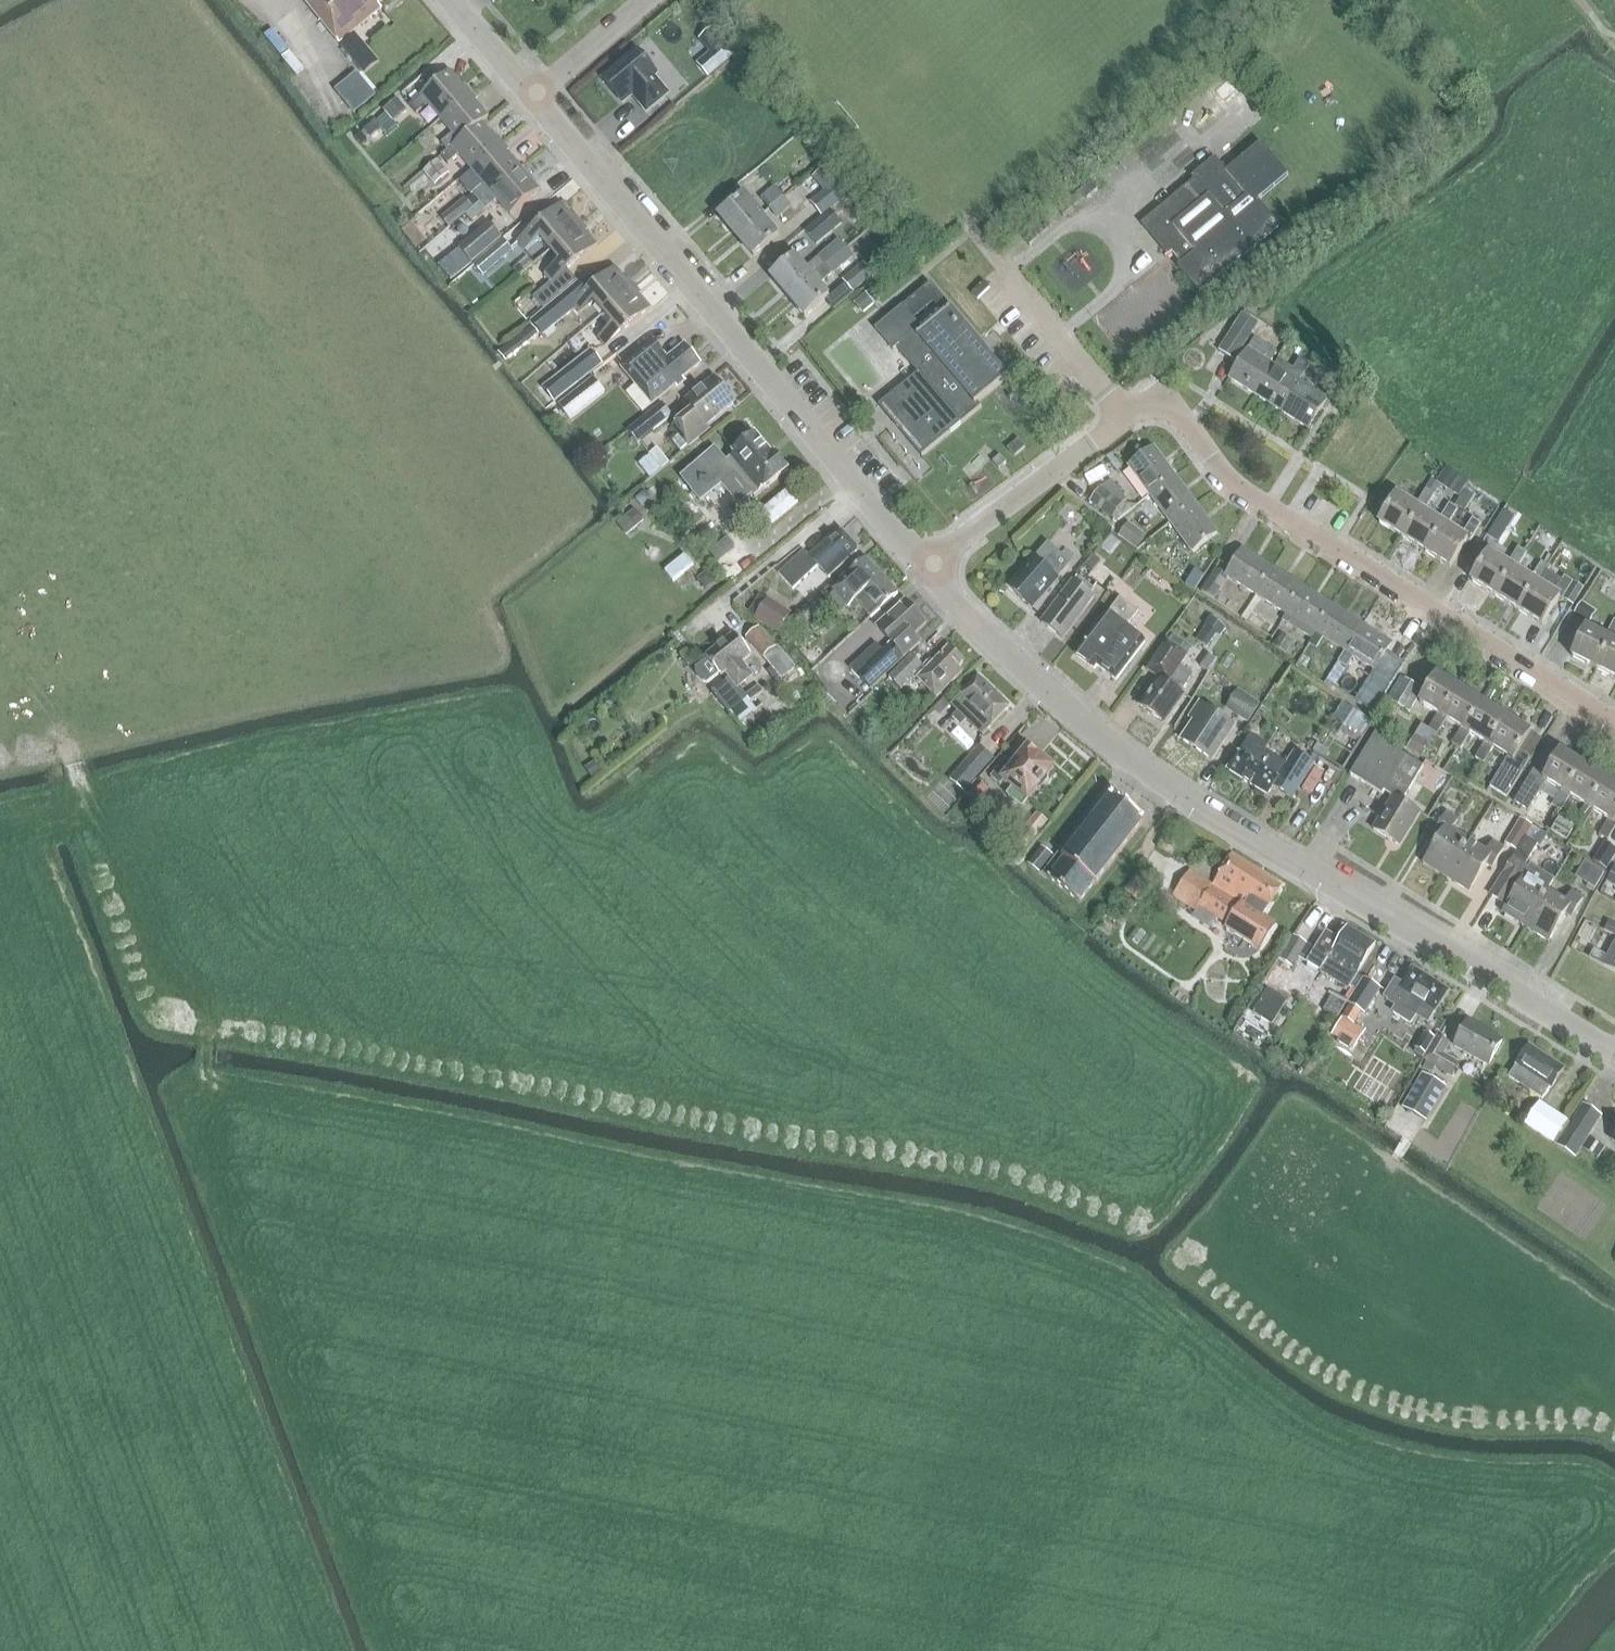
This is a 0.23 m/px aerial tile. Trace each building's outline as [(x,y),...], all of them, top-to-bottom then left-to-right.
[(303,1),(338,43),(380,9),(377,5),(383,0),(304,0),(303,1)] [(711,28),(697,39),(708,53),(695,64),(706,77),(733,55),(711,28)] [(352,60),(363,74),(377,63),(366,49),(352,60)] [(646,112),(666,94),(652,77),(655,74),(637,52),(603,81),(621,103),(633,93),(639,99),(636,101),(646,112)] [(427,105),(439,119),(468,95),(449,72),(408,106),(415,115),(427,105)] [(340,96),(354,113),(374,96),(360,80),(340,96)] [(468,95),(439,119),(452,134),(440,144),(446,151),(447,152),(481,123),(481,124),(488,118),(468,95)] [(405,110),(397,100),(383,111),(392,121),(405,110)] [(458,156),(471,170),(500,146),(481,124),(481,123),(447,152),(446,151),(440,157),(447,165),(458,156)] [(1151,229),(1170,252),(1181,264),(1177,268),(1199,295),(1279,228),(1257,202),(1288,176),(1260,144),(1226,172),(1217,162),(1141,225),(1147,233),(1151,229)] [(471,195),(479,203),(519,169),(500,146),(471,170),(483,185),(471,195)] [(443,153),(437,147),(427,155),(433,162),(443,153)] [(444,171),(437,162),(423,173),(431,182),(444,171)] [(519,169),(479,203),(485,211),(496,201),(509,216),(538,192),(519,169)] [(836,182),(809,205),(821,218),(847,196),(836,182)] [(1087,199),(1097,191),(1091,183),(1080,191),(1087,199)] [(768,209),(782,198),(774,189),(761,200),(768,209)] [(719,217),(736,237),(760,216),(743,196),(719,217)] [(789,207),(782,198),(768,209),(776,218),(789,207)] [(457,219),(470,207),(464,200),(451,211),(457,219)] [(471,222),(485,211),(479,203),(465,215),(471,222)] [(540,239),(550,251),(579,226),(561,206),(532,230),(533,230),(517,243),(524,252),(540,239)] [(814,246),(841,224),(829,211),(803,233),(814,246)] [(752,257),(777,236),(760,216),(736,237),(752,257)] [(458,249),(471,264),(501,238),(488,224),(458,249)] [(579,226),(550,251),(559,262),(544,275),(551,284),(533,298),(542,309),(576,281),(567,271),(596,247),(579,226)] [(483,277),(513,251),(502,239),(472,265),(483,277)] [(838,241),(818,258),(805,269),(795,257),(770,278),(787,298),(845,249),(838,241)] [(852,258),(845,249),(787,298),(804,318),(829,298),(819,286),(852,258)] [(842,280),(853,293),(874,276),(863,263),(842,280)] [(593,302),(603,314),(632,290),(615,269),(586,293),(586,294),(573,305),(571,307),(573,310),(578,315),(593,302)] [(586,293),(578,283),(530,323),(542,337),(573,310),(571,307),(573,305),(586,294),(586,293)] [(976,404),(1008,377),(950,309),(922,332),(911,320),(930,305),(937,313),(946,307),(928,285),(901,308),(901,307),(874,330),(892,352),(897,348),(918,373),(886,400),(902,419),(894,426),(921,457),(980,409),(976,404)] [(632,290),(603,314),(613,326),(598,339),(605,347),(620,334),(649,310),(632,290)] [(865,294),(853,304),(861,314),(873,304),(865,294)] [(1257,325),(1242,315),(1218,353),(1233,363),(1257,325)] [(515,354),(535,336),(528,328),(508,345),(515,354)] [(1228,379),(1255,396),(1274,367),(1270,365),(1276,355),(1254,341),(1248,351),(1247,350),(1228,379)] [(652,343),(651,344),(622,369),(626,374),(636,387),(652,406),(675,386),(677,388),(684,382),(682,379),(700,364),(684,346),(667,360),(652,343)] [(559,389),(549,397),(553,402),(601,364),(590,351),(552,380),(559,389)] [(1255,396),(1281,413),(1300,384),(1298,383),(1308,367),(1299,361),(1289,377),(1274,367),(1255,396)] [(569,419),(603,393),(591,378),(557,404),(569,419)] [(733,403),(713,379),(686,401),(696,414),(675,431),(678,436),(675,438),(684,449),(687,446),(688,447),(709,429),(706,425),(733,403)] [(1300,384),(1281,413),(1308,430),(1326,401),(1300,384)] [(645,420),(644,419),(630,430),(636,437),(649,426),(653,431),(670,417),(662,406),(645,420)] [(771,456),(754,435),(720,463),(711,452),(679,479),(690,492),(690,493),(700,504),(728,480),(735,489),(741,484),(753,499),(763,491),(787,471),(773,454),(771,456)] [(1007,450),(1013,458),(1024,449),(1018,441),(1007,450)] [(1128,467),(1149,496),(1174,477),(1153,449),(1128,467)] [(649,478),(660,470),(653,461),(649,456),(638,464),(649,478)] [(992,463),(998,470),(1006,464),(999,456),(992,463)] [(1436,483),(1445,489),(1455,474),(1446,468),(1436,483)] [(1149,496),(1170,524),(1195,505),(1174,477),(1149,496)] [(1088,503),(1111,519),(1122,504),(1100,487),(1088,503)] [(1378,524),(1402,539),(1420,510),(1423,512),(1434,495),(1425,490),(1415,507),(1396,495),(1378,524)] [(1464,491),(1455,506),(1464,512),(1473,497),(1464,491)] [(1195,505),(1170,524),(1191,553),(1216,534),(1195,505)] [(1402,539),(1405,540),(1426,553),(1443,524),(1446,527),(1457,510),(1448,505),(1438,521),(1423,512),(1420,510),(1402,539)] [(620,522),(630,533),(643,522),(634,511),(620,522)] [(1446,527),(1443,524),(1426,553),(1449,568),(1466,540),(1469,542),(1480,525),(1472,519),(1461,536),(1446,527)] [(1117,537),(1135,551),(1145,537),(1127,524),(1117,537)] [(1487,536),(1498,543),(1504,532),(1493,525),(1487,536)] [(778,575),(792,590),(818,567),(828,578),(857,551),(840,532),(832,540),(829,536),(808,556),(804,552),(778,575)] [(1069,564),(1047,545),(1034,560),(1033,559),(1007,588),(1031,610),(1057,580),(1056,579),(1069,564)] [(1515,570),(1526,554),(1517,548),(1507,565),(1488,553),(1471,582),(1494,597),(1512,568),(1515,570)] [(1225,577),(1255,596),(1272,569),(1242,550),(1225,577)] [(1091,571),(1099,561),(1092,556),(1084,565),(1091,571)] [(897,594),(865,559),(847,575),(848,576),(832,590),(848,607),(854,601),(870,619),(897,594)] [(1539,585),(1549,568),(1541,563),(1530,579),(1515,570),(1512,568),(1494,597),(1518,611),(1535,583),(1539,585)] [(1194,591),(1203,576),(1193,569),(1184,585),(1194,591)] [(1255,596),(1285,615),(1301,588),(1272,569),(1255,596)] [(1518,611),(1541,626),(1559,598),(1561,600),(1572,583),(1564,577),(1553,594),(1539,585),(1535,583),(1518,611)] [(1213,600),(1220,590),(1206,581),(1199,591),(1213,600)] [(1041,623),(1062,639),(1093,598),(1090,595),(1094,591),(1089,587),(1086,592),(1072,582),(1041,623)] [(1574,582),(1562,601),(1571,607),(1583,588),(1574,582)] [(1282,621),(1311,639),(1331,607),(1301,588),(1285,615),(1286,615),(1282,621)] [(1114,681),(1145,645),(1126,629),(1138,615),(1121,601),(1109,616),(1109,615),(1075,656),(1093,670),(1096,666),(1114,681)] [(850,670),(870,690),(919,644),(912,637),(925,625),(904,602),(877,628),(891,643),(882,651),(876,644),(859,660),(860,660),(850,670)] [(1580,602),(1574,613),(1587,622),(1594,611),(1580,602)] [(780,607),(766,628),(777,635),(790,614),(780,607)] [(1322,638),(1344,652),(1361,625),(1331,607),(1311,639),(1308,644),(1315,649),(1322,638)] [(1595,670),(1611,639),(1614,641),(1614,640),(1614,622),(1614,621),(1606,637),(1586,627),(1570,657),(1595,670)] [(1361,625),(1344,652),(1374,671),(1391,644),(1361,625)] [(1206,648),(1216,634),(1205,626),(1194,640),(1206,648)] [(746,638),(780,680),(794,669),(776,648),(775,649),(758,629),(746,638)] [(728,713),(747,699),(738,688),(752,677),(741,663),(751,655),(734,635),(705,658),(706,660),(695,669),(696,675),(701,682),(707,684),(718,675),(720,677),(725,673),(729,679),(712,693),(728,713)] [(1285,655),(1292,643),(1279,635),(1272,647),(1285,655)] [(1614,680),(1614,642),(1614,641),(1611,639),(1595,670),(1614,680)] [(1139,708),(1163,724),(1183,695),(1180,693),(1191,676),(1179,667),(1187,656),(1166,642),(1146,671),(1157,679),(1151,687),(1151,690),(1139,708)] [(914,677),(917,680),(936,698),(961,673),(957,669),(963,663),(948,648),(931,666),(927,661),(921,667),(910,655),(887,678),(900,691),(914,677)] [(1374,679),(1388,688),(1400,669),(1386,660),(1374,679)] [(785,686),(799,676),(794,669),(780,680),(785,686)] [(1387,700),(1408,713),(1422,690),(1402,675),(1387,700)] [(1436,735),(1445,720),(1442,718),(1460,690),(1436,675),(1418,703),(1437,715),(1427,730),(1436,735)] [(1009,707),(978,677),(951,706),(957,712),(951,718),(960,726),(966,721),(982,736),(1009,707)] [(1224,709),(1247,724),(1260,705),(1237,689),(1224,709)] [(1459,750),(1469,735),(1465,733),(1483,704),(1460,690),(1442,718),(1445,720),(1460,729),(1451,745),(1459,750)] [(777,723),(788,715),(776,700),(765,708),(777,723)] [(1482,764),(1492,749),(1489,747),(1506,718),(1483,704),(1465,733),(1469,735),(1483,744),(1474,759),(1482,764)] [(1194,722),(1181,741),(1211,761),(1233,728),(1199,705),(1189,719),(1194,722)] [(1359,745),(1373,722),(1354,710),(1340,733),(1359,745)] [(1489,747),(1492,749),(1507,758),(1489,787),(1505,798),(1530,759),(1519,752),(1530,733),(1506,718),(1489,747)] [(1399,846),(1419,813),(1410,807),(1401,802),(1414,782),(1423,767),(1393,749),(1397,743),(1376,731),(1349,776),(1381,795),(1383,792),(1392,798),(1372,831),(1399,846)] [(1227,771),(1267,797),(1272,788),(1292,800),(1314,765),(1293,752),(1285,765),(1264,752),(1267,747),(1249,736),(1227,771)] [(1418,757),(1426,745),(1413,737),(1405,749),(1418,757)] [(979,747),(956,773),(969,785),(992,758),(979,747)] [(1000,786),(1003,782),(1013,790),(1008,797),(1021,808),(1026,801),(1028,802),(1054,771),(1028,749),(1014,767),(1005,760),(991,779),(1000,786)] [(1560,812),(1569,797),(1566,795),(1584,766),(1560,751),(1543,778),(1532,771),(1513,803),(1527,812),(1546,782),(1560,791),(1551,807),(1560,812)] [(591,779),(600,772),(593,762),(584,769),(591,779)] [(1583,826),(1592,811),(1589,809),(1607,780),(1584,766),(1566,795),(1569,797),(1584,806),(1574,821),(1583,826)] [(1592,811),(1607,820),(1598,836),(1606,841),(1614,827),(1614,824),(1614,823),(1614,821),(1614,785),(1607,780),(1589,809),(1592,811)] [(977,782),(965,795),(975,804),(987,791),(977,782)] [(1043,874),(1049,878),(1048,879),(1079,902),(1094,883),(1095,884),(1144,821),(1111,795),(1063,857),(1058,854),(1043,874)] [(1422,864),(1445,878),(1468,842),(1450,831),(1457,820),(1446,814),(1434,833),(1440,836),(1422,864)] [(1025,848),(1039,831),(1029,823),(1015,840),(1025,848)] [(1503,844),(1517,852),(1525,838),(1530,831),(1516,823),(1503,844)] [(1535,845),(1542,833),(1532,827),(1530,831),(1525,838),(1535,845)] [(1171,857),(1180,845),(1167,836),(1158,848),(1171,857)] [(1502,914),(1525,928),(1547,892),(1530,881),(1536,870),(1525,863),(1536,845),(1535,845),(1525,838),(1517,852),(1502,875),(1519,886),(1502,914)] [(1468,842),(1445,878),(1468,893),(1486,865),(1491,868),(1503,849),(1492,842),(1485,853),(1468,842)] [(1614,853),(1614,850),(1604,844),(1593,862),(1605,869),(1614,853)] [(1041,848),(1027,865),(1038,873),(1051,856),(1041,848)] [(1262,918),(1281,888),(1231,856),(1210,888),(1188,874),(1174,898),(1196,912),(1198,908),(1226,925),(1224,929),(1259,951),(1274,926),(1262,918)] [(1594,890),(1603,874),(1584,862),(1574,878),(1594,890)] [(1614,866),(1606,880),(1614,885),(1614,866)] [(1547,892),(1525,928),(1548,942),(1565,914),(1570,918),(1582,899),(1571,892),(1565,903),(1547,892)] [(1614,938),(1614,927),(1608,923),(1603,932),(1614,938)] [(1374,946),(1342,926),(1339,931),(1339,932),(1335,938),(1325,932),(1314,950),(1306,964),(1347,989),(1361,967),(1374,946)] [(1293,974),(1314,941),(1297,931),(1276,964),(1293,974)] [(1607,958),(1593,951),(1589,960),(1614,974),(1614,943),(1607,958)] [(1385,996),(1391,1000),(1427,1024),(1448,992),(1411,968),(1399,988),(1393,984),(1385,996)] [(1370,1019),(1377,1007),(1372,1004),(1381,989),(1380,989),(1364,979),(1362,978),(1347,1004),(1352,1007),(1343,1021),(1342,1020),(1331,1037),(1354,1051),(1364,1034),(1354,1028),(1363,1014),(1370,1019)] [(1287,1004),(1267,992),(1252,1016),(1273,1028),(1287,1004)] [(1336,1019),(1346,1001),(1332,993),(1322,1010),(1336,1019)] [(1453,1047),(1488,1066),(1501,1041),(1468,1022),(1453,1047)] [(1425,1055),(1434,1040),(1425,1035),(1416,1050),(1425,1055)] [(1437,1037),(1423,1060),(1450,1076),(1457,1065),(1442,1055),(1449,1044),(1437,1037)] [(1550,1089),(1563,1070),(1528,1046),(1515,1066),(1516,1066),(1508,1078),(1541,1099),(1549,1088),(1550,1089)] [(1444,1087),(1422,1074),(1402,1108),(1425,1121),(1444,1087)] [(1524,1126),(1553,1145),(1568,1123),(1538,1103),(1524,1126)] [(1554,1146),(1574,1159),(1581,1149),(1588,1138),(1602,1117),(1582,1104),(1554,1146)] [(1591,1155),(1598,1144),(1588,1138),(1581,1149),(1591,1155)]
